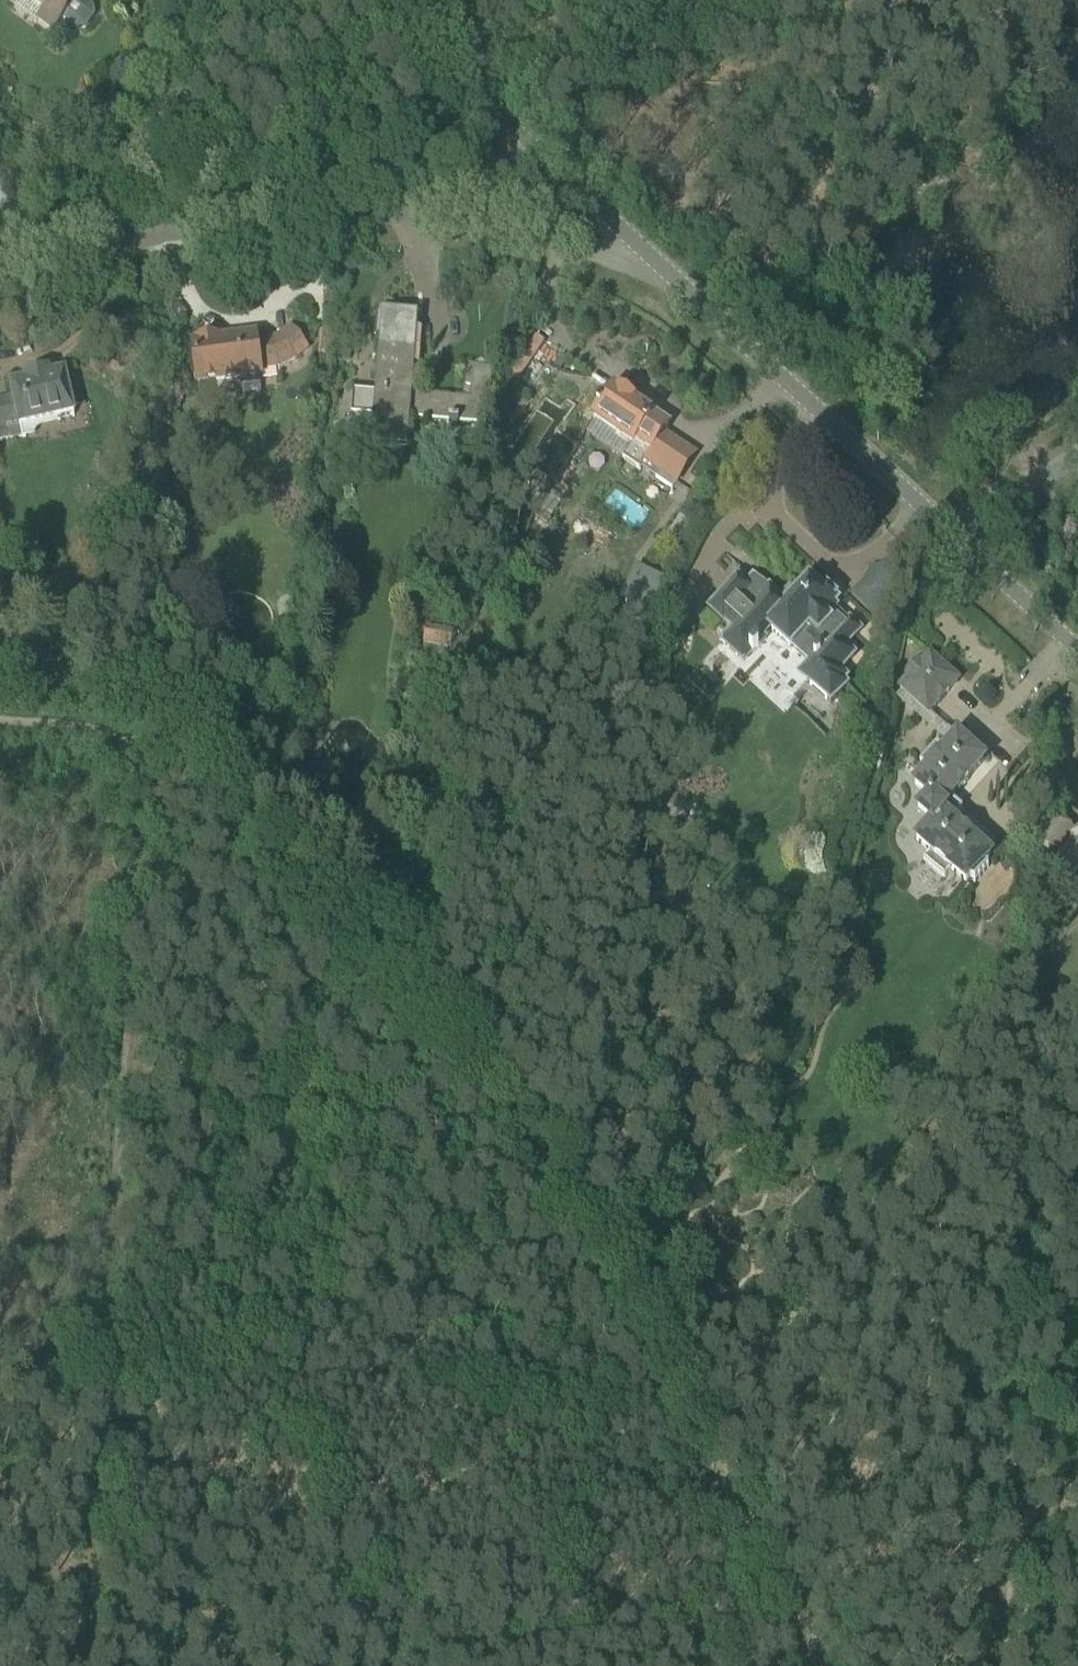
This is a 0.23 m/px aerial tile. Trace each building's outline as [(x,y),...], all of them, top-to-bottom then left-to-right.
[(42,9),(37,17),(51,28),(60,16),(75,27),(82,27),(92,15),(90,7),(81,0),(29,0),(42,9)] [(336,310),(324,309),(320,352),(331,353),(336,310)] [(353,389),(351,411),(351,415),(374,416),(371,448),(408,451),(411,419),(488,426),(491,396),(493,372),(489,371),(483,364),(474,368),(470,367),(463,401),(412,396),(419,317),(383,314),(376,391),(353,389)] [(253,339),(192,346),(196,379),(196,383),(240,378),(241,386),(261,384),(259,371),(278,369),(288,363),(305,350),(289,329),(279,337),(269,342),(254,344),(253,339)] [(352,336),(339,335),(337,359),(350,361),(352,336)] [(507,378),(517,385),(546,342),(537,335),(507,378)] [(0,400),(0,441),(11,438),(12,439),(22,437),(20,427),(72,415),(63,374),(48,377),(47,371),(22,377),(24,383),(11,386),(13,397),(0,400)] [(557,380),(511,451),(536,467),(559,431),(567,419),(587,432),(588,433),(597,419),(616,431),(607,445),(608,446),(642,468),(643,466),(647,461),(647,460),(648,459),(656,446),(657,445),(665,433),(666,432),(667,429),(670,424),(633,400),(623,394),(595,376),(596,374),(595,373),(586,387),(563,371),(557,380)] [(652,468),(648,474),(656,479),(660,473),(652,468)] [(662,471),(659,476),(676,487),(678,484),(679,481),(678,480),(664,471),(663,470),(662,471)] [(643,520),(651,505),(611,483),(603,499),(643,520)] [(679,538),(671,549),(676,552),(683,541),(679,538)] [(738,576),(709,606),(723,620),(724,619),(734,628),(721,641),(742,661),(750,652),(751,654),(762,643),(760,641),(762,639),(800,675),(801,674),(807,679),(830,701),(845,685),(842,682),(845,678),(838,672),(853,656),(843,647),(859,629),(850,621),(847,623),(833,610),(836,606),(834,604),(838,600),(835,597),(834,598),(828,592),(829,591),(827,590),(824,593),(809,579),(795,595),(790,590),(780,600),(769,590),(767,592),(757,582),(751,588),(746,583),(738,576)] [(645,624),(655,602),(635,592),(635,593),(624,614),(628,622),(636,626),(645,624)] [(424,626),(422,643),(451,646),(453,629),(424,626)] [(958,680),(931,656),(921,667),(917,663),(907,675),(911,678),(901,689),(928,713),(938,702),(939,703),(949,692),(948,691),(958,680)] [(527,702),(513,698),(511,707),(525,711),(527,702)] [(921,763),(928,770),(915,784),(931,798),(918,811),(932,823),(917,839),(931,852),(924,860),(945,879),(952,872),(966,884),(971,879),(975,882),(989,866),(986,863),(991,857),(972,840),(973,839),(961,828),(960,829),(952,821),(963,809),(950,798),(958,790),(959,791),(968,780),(967,779),(984,761),(978,756),(981,753),(966,739),(963,743),(957,737),(945,751),(937,745),(921,763)] [(1039,847),(1048,855),(1050,857),(1059,847),(1040,831),(1039,847)] [(1064,855),(1058,861),(1073,874),(1077,868),(1077,836),(1068,847),(1070,849),(1064,855)]
